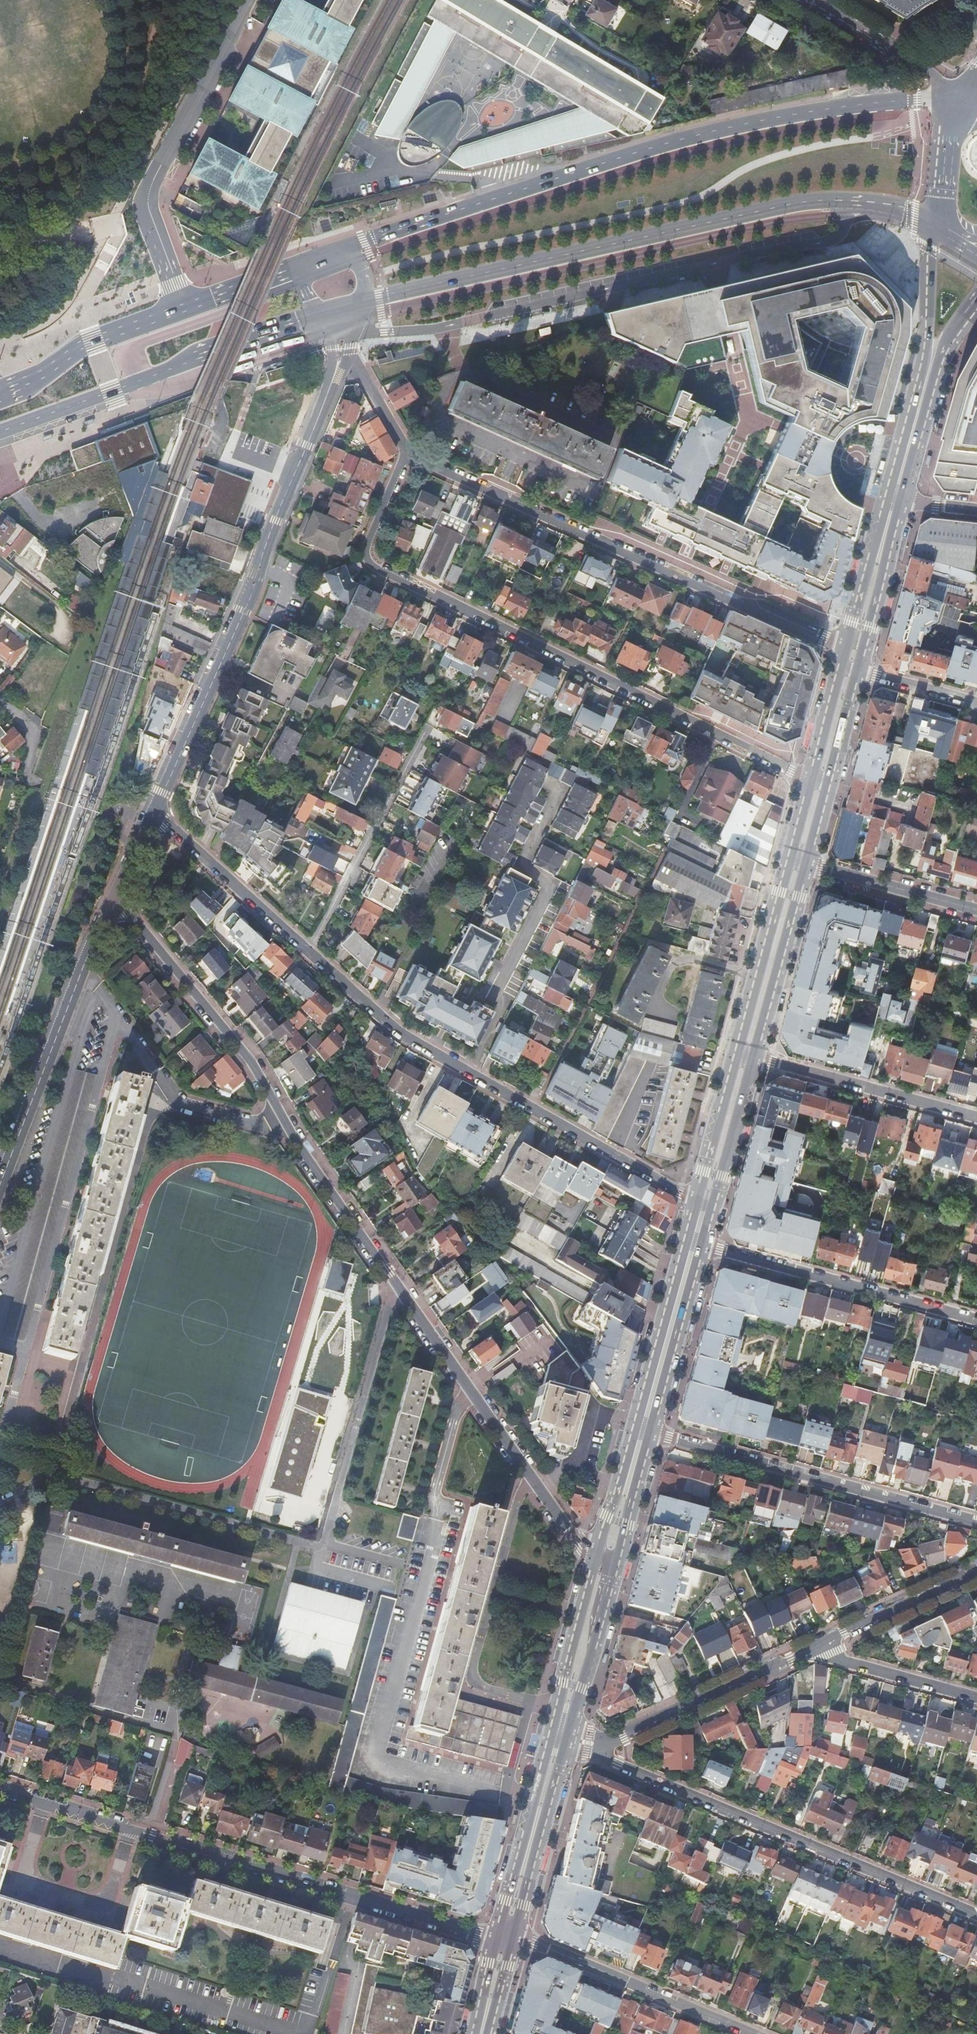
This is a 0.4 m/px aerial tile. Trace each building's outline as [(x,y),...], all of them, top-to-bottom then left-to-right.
[(325,8),(311,0),(281,0),(268,24),(271,25),(251,62),(249,60),(230,97),(266,118),(246,154),(209,135),(190,171),(260,209),(278,172),(271,169),(290,132),(297,135),(314,101),(318,103),(326,87),(336,67),(339,62),(337,61),(357,24),(351,21),(363,0),(329,0),(325,8)] [(538,26),(494,0),(435,0),(364,122),(387,135),(457,18),(461,12),(480,24),(524,50),(538,26)] [(590,13),(609,25),(619,8),(605,0),(598,0),(590,13)] [(925,4),(931,0),(883,0),(909,16),(911,14),(916,9),(920,6),(925,4)] [(720,12),(704,39),(711,43),(710,46),(720,52),(722,49),(729,54),(745,27),(737,22),(739,20),(728,14),(727,16),(720,12)] [(759,13),(749,31),(777,48),(788,30),(759,13)] [(554,35),(538,26),(524,50),(540,59),(554,35)] [(643,132),(662,99),(554,35),(540,59),(529,78),(628,135),(643,132)] [(711,100),(714,115),(786,98),(831,88),(869,79),(868,76),(851,68),(723,98),(723,97),(711,100)] [(435,104),(425,110),(412,122),(403,134),(400,144),(399,153),(403,162),(409,168),(417,169),(426,167),(435,159),(444,150),(454,135),(462,122),(461,112),(455,104),(446,101),(435,104)] [(555,152),(618,137),(577,115),(452,154),(471,172),(504,164),(501,153),(514,150),(517,161),(543,155),(540,143),(553,140),(555,152)] [(881,420),(905,336),(906,309),(881,284),(853,256),(725,285),(603,314),(609,334),(686,370),(718,335),(734,331),(741,329),(759,402),(789,416),(782,432),(739,527),(711,514),(684,502),(686,497),(689,496),(694,486),(693,485),(698,475),(699,476),(705,463),(707,464),(712,453),(714,454),(722,435),(720,435),(725,423),(707,415),(710,410),(684,399),(686,394),(677,390),(667,416),(682,422),(679,427),(678,430),(683,431),(666,469),(618,448),(606,482),(653,503),(645,522),(684,541),(696,546),(819,601),(835,594),(857,508),(847,504),(839,498),(832,491),(828,483),(825,475),(824,464),(827,447),(833,437),(841,429),(849,424),(862,419),(871,419),(881,420)] [(936,473),(946,488),(976,491),(976,345),(961,374),(944,434),(945,440),(936,473)] [(406,378),(383,387),(395,410),(417,397),(406,378)] [(533,414),(462,382),(447,412),(596,478),(608,448),(538,417),(540,412),(535,410),(533,414)] [(725,386),(720,390),(726,398),(732,393),(729,390),(725,386)] [(358,407),(343,401),(336,417),(351,423),(358,407)] [(431,409),(423,406),(420,414),(428,417),(431,409)] [(362,427),(360,428),(378,461),(377,464),(390,470),(393,463),(386,460),(390,458),(388,455),(396,451),(376,416),(361,424),(362,427)] [(126,431),(98,441),(105,460),(106,460),(112,458),(136,518),(158,460),(145,424),(126,431)] [(349,442),(337,437),(333,446),(334,446),(344,450),(345,451),(349,442)] [(98,441),(70,451),(77,470),(105,460),(98,441)] [(344,450),(334,446),(329,458),(339,462),(344,450)] [(359,458),(348,454),(342,469),(353,473),(359,458)] [(381,466),(361,458),(351,481),(371,489),(381,466)] [(202,464),(189,498),(204,504),(217,469),(202,464)] [(204,504),(201,514),(209,517),(234,526),(240,510),(243,502),(233,498),(240,478),(217,469),(204,504)] [(240,478),(233,498),(243,502),(250,481),(240,478)] [(334,492),(328,506),(331,508),(326,519),(322,517),(322,516),(314,513),(313,516),(306,513),(297,534),(304,537),(303,539),(311,543),(312,541),(335,551),(337,547),(341,549),(349,531),(345,529),(348,521),(352,523),(356,512),(343,507),(345,503),(360,509),(368,491),(351,484),(345,497),(334,492)] [(438,499),(420,491),(412,509),(430,517),(431,516),(437,519),(445,503),(438,500),(438,499)] [(463,497),(457,495),(454,503),(452,502),(451,505),(453,506),(448,515),(465,522),(470,524),(471,522),(479,505),(480,503),(475,501),(475,500),(464,495),(463,497)] [(492,511),(479,505),(471,522),(490,530),(497,515),(491,512),(492,511)] [(25,529),(7,515),(0,525),(0,555),(9,561),(16,552),(10,548),(25,529)] [(913,554),(975,571),(976,556),(976,521),(932,516),(922,523),(913,554)] [(101,582),(128,521),(123,518),(120,517),(118,517),(117,517),(115,517),(114,517),(112,517),(109,517),(107,517),(105,517),(103,518),(100,518),(97,520),(95,520),(92,522),(91,523),(88,524),(86,526),(83,527),(82,529),(81,530),(80,530),(83,534),(81,535),(78,538),(74,540),(71,543),(67,547),(64,550),(63,551),(101,582)] [(203,534),(192,530),(185,549),(230,566),(243,529),(234,526),(209,517),(203,534)] [(429,531),(403,521),(400,528),(400,527),(392,545),(406,550),(410,542),(423,547),(429,531)] [(435,523),(431,532),(435,534),(419,569),(422,571),(421,571),(425,573),(425,574),(433,578),(434,577),(438,579),(438,578),(442,580),(457,544),(460,546),(465,536),(435,523)] [(516,531),(499,523),(487,550),(493,553),(491,556),(511,566),(513,563),(518,565),(530,541),(515,534),(516,531)] [(10,548),(16,552),(21,555),(35,537),(25,529),(10,548)] [(553,552),(556,546),(534,536),(531,542),(553,552)] [(603,563),(585,554),(578,570),(596,578),(609,583),(612,576),(607,574),(611,567),(603,563)] [(905,584),(922,591),(944,600),(965,608),(967,609),(970,601),(969,598),(963,597),(964,593),(929,583),(932,573),(950,578),(951,575),(973,580),(973,578),(976,579),(976,578),(976,571),(975,571),(913,554),(905,584)] [(462,569),(452,564),(446,578),(456,583),(462,569)] [(0,596),(14,576),(0,566),(0,595),(0,596)] [(344,566),(323,573),(330,591),(327,594),(328,598),(330,600),(334,600),(337,598),(348,604),(357,585),(352,582),(349,578),(344,566)] [(82,572),(74,582),(95,597),(100,586),(82,572)] [(607,596),(611,598),(613,602),(626,608),(629,607),(634,609),(636,604),(644,589),(617,576),(607,595),(607,596)] [(515,584),(506,579),(503,586),(495,603),(509,609),(508,611),(517,616),(518,615),(521,616),(531,597),(512,588),(515,584)] [(219,602),(221,597),(187,585),(174,580),(169,599),(172,601),(174,597),(176,598),(186,602),(188,596),(184,594),(185,591),(187,591),(186,593),(190,595),(189,600),(208,607),(206,612),(213,614),(214,614),(219,602)] [(668,594),(647,583),(644,589),(636,604),(658,615),(668,594)] [(939,617),(944,600),(922,591),(905,584),(898,609),(893,626),(891,634),(921,643),(927,624),(939,617)] [(354,627),(362,631),(380,596),(371,592),(357,585),(348,604),(340,620),(350,625),(354,627)] [(564,598),(598,614),(601,608),(567,592),(564,598)] [(598,604),(602,606),(607,596),(607,595),(603,593),(598,604)] [(387,624),(393,627),(404,605),(384,595),(376,612),(390,619),(387,624)] [(66,605),(85,620),(90,608),(74,596),(66,605)] [(192,649),(206,655),(211,643),(195,635),(194,637),(188,632),(187,634),(181,629),(180,631),(175,626),(173,628),(168,623),(173,618),(174,615),(177,616),(181,607),(168,602),(160,635),(192,649)] [(393,627),(392,629),(401,634),(405,626),(412,629),(421,610),(405,602),(404,605),(393,627)] [(690,609),(676,603),(664,627),(669,629),(676,627),(680,629),(684,622),(690,609)] [(710,616),(691,607),(690,609),(684,622),(703,631),(709,618),(710,616)] [(725,643),(736,648),(721,679),(702,670),(689,698),(780,743),(781,742),(786,742),(789,741),(792,739),(796,737),(800,723),(801,721),(803,718),(803,714),(803,710),(806,700),(808,690),(810,687),(812,682),(812,678),(812,675),(816,662),(815,658),(813,653),(811,650),(808,647),(798,642),(796,640),(793,638),(789,637),(786,636),(776,631),(777,630),(743,614),(742,616),(722,607),(716,619),(723,623),(723,624),(716,639),(725,643)] [(435,615),(424,635),(443,645),(452,629),(442,624),(444,620),(435,615)] [(723,624),(709,618),(703,631),(700,637),(705,640),(708,646),(712,648),(716,639),(723,624)] [(585,640),(592,627),(574,619),(572,624),(564,620),(563,623),(557,620),(553,628),(559,631),(557,634),(565,638),(564,639),(573,643),(574,641),(582,646),(585,640)] [(606,652),(616,632),(608,628),(609,626),(598,621),(597,623),(594,622),(592,627),(585,640),(598,646),(597,648),(606,652)] [(413,637),(419,640),(427,626),(420,623),(413,637)] [(310,642),(276,625),(274,630),(268,632),(266,634),(262,638),(251,660),(248,669),(247,672),(271,684),(283,660),(293,665),(291,670),(304,677),(313,657),(304,653),(310,642)] [(0,631),(0,657),(10,664),(26,644),(3,627),(0,631)] [(947,673),(952,656),(919,647),(921,643),(891,634),(884,661),(888,668),(906,672),(908,661),(902,659),(902,657),(907,659),(909,652),(904,651),(905,646),(916,649),(912,664),(947,673)] [(188,659),(192,649),(160,635),(158,645),(174,652),(169,663),(155,657),(153,665),(178,676),(186,659),(188,659)] [(460,640),(453,636),(439,663),(447,666),(446,668),(447,668),(449,664),(469,674),(470,672),(472,667),(473,665),(470,664),(481,644),(463,635),(460,640)] [(976,645),(973,644),(974,639),(967,637),(961,636),(960,641),(957,640),(948,673),(957,676),(965,678),(967,678),(976,681),(976,646),(976,645)] [(670,642),(660,637),(657,642),(662,644),(663,642),(669,645),(670,642)] [(644,651),(625,642),(615,661),(635,670),(644,651)] [(682,656),(662,646),(657,656),(660,658),(656,665),(674,673),(682,656)] [(500,658),(486,651),(478,667),(475,674),(489,681),(500,658)] [(539,665),(512,652),(502,670),(510,674),(513,677),(516,677),(522,680),(521,683),(529,687),(538,668),(539,665)] [(471,675),(474,676),(475,674),(478,667),(475,666),(475,668),(472,667),(470,672),(472,673),(471,675)] [(538,668),(529,687),(528,688),(548,697),(558,678),(538,668)] [(706,672),(716,677),(718,674),(707,669),(706,672)] [(312,698),(318,701),(319,699),(328,704),(334,692),(345,698),(352,686),(343,681),(346,676),(338,672),(337,673),(334,672),(330,679),(324,676),(312,698)] [(321,674),(307,701),(316,706),(318,701),(312,698),(324,676),(321,674)] [(164,675),(155,694),(174,702),(182,683),(164,675)] [(14,679),(11,677),(4,686),(1,690),(4,692),(14,679)] [(499,677),(480,717),(483,718),(485,714),(493,717),(510,682),(499,677)] [(583,690),(565,681),(556,699),(569,705),(572,700),(577,702),(583,690)] [(203,821),(222,830),(236,804),(222,797),(219,792),(221,787),(225,786),(227,781),(226,777),(225,777),(233,759),(237,761),(241,759),(243,754),(241,751),(241,750),(248,735),(250,735),(253,734),(255,729),(254,726),(261,708),(262,708),(265,707),(268,702),(266,698),(242,687),(238,689),(236,694),(237,697),(238,697),(230,714),(228,714),(226,715),(222,724),(222,726),(224,727),(217,742),(214,743),(209,754),(211,758),(205,772),(203,771),(201,773),(197,782),(197,783),(197,784),(198,785),(200,786),(194,799),(203,821)] [(875,691),(863,734),(873,737),(885,740),(899,692),(882,687),(875,691)] [(418,703),(393,689),(379,714),(405,728),(411,717),(416,720),(417,715),(417,714),(417,713),(414,710),(418,703)] [(307,701),(294,695),(288,707),(300,713),(307,701)] [(173,704),(156,697),(146,718),(150,718),(146,729),(160,735),(163,724),(168,729),(174,718),(168,715),(173,704)] [(598,704),(585,698),(579,709),(602,720),(610,703),(601,698),(598,704)] [(610,703),(602,720),(591,741),(601,746),(617,715),(620,708),(610,703)] [(356,709),(351,706),(343,719),(349,722),(356,709)] [(447,709),(444,708),(437,721),(454,729),(461,716),(456,714),(450,711),(447,709)] [(461,716),(467,719),(470,713),(458,708),(458,709),(458,710),(456,714),(461,716)] [(918,708),(913,728),(930,732),(930,734),(930,735),(931,736),(932,737),(933,738),(935,737),(936,737),(937,735),(937,734),(939,734),(942,724),(934,722),(936,714),(937,714),(937,713),(918,708)] [(630,731),(625,729),(620,739),(643,750),(651,734),(654,726),(636,717),(630,731)] [(948,757),(947,758),(959,761),(965,740),(967,741),(976,744),(976,724),(972,723),(969,735),(966,734),(969,722),(958,719),(952,741),(948,757)] [(490,730),(504,737),(509,726),(495,720),(490,730)] [(26,743),(12,726),(11,727),(7,722),(1,728),(0,726),(0,748),(1,749),(5,746),(12,754),(26,743)] [(504,737),(531,751),(536,740),(509,726),(504,737)] [(549,759),(553,762),(555,757),(544,751),(550,738),(547,737),(549,731),(542,727),(536,740),(531,751),(549,759)] [(299,735),(285,728),(271,754),(284,761),(289,752),(293,745),(299,735)] [(651,734),(643,750),(642,751),(660,760),(672,735),(658,728),(654,735),(651,734)] [(140,730),(135,740),(150,746),(154,736),(140,730)] [(672,735),(660,760),(666,763),(670,756),(676,759),(680,750),(678,749),(684,736),(674,731),(672,735)] [(863,734),(853,772),(857,773),(881,779),(901,785),(912,747),(901,745),(892,742),(885,740),(873,737),(863,734)] [(894,735),(892,742),(901,745),(903,738),(894,735)] [(481,752),(451,736),(448,743),(454,746),(448,757),(467,767),(472,770),(481,752)] [(395,745),(409,752),(413,745),(399,738),(395,745)] [(943,739),(938,755),(948,757),(952,741),(951,741),(950,739),(948,738),(947,738),(945,738),(943,739)] [(296,756),(300,748),(293,745),(289,752),(296,756)] [(355,803),(377,758),(352,745),(342,764),(339,763),(336,770),(339,771),(329,790),(355,803)] [(385,746),(378,759),(395,767),(401,754),(385,746)] [(2,761),(10,756),(8,753),(1,759),(2,761)] [(22,757),(12,754),(10,756),(2,761),(13,770),(18,771),(22,757)] [(448,757),(442,754),(437,762),(436,762),(435,762),(434,762),(433,762),(433,763),(432,763),(432,764),(432,765),(431,765),(432,766),(432,767),(432,768),(433,768),(433,769),(429,778),(447,787),(454,791),(458,784),(463,774),(467,767),(448,757)] [(546,766),(545,766),(526,756),(516,774),(536,785),(540,778),(544,770),(546,766)] [(549,759),(545,766),(546,766),(544,770),(570,784),(572,780),(573,780),(576,773),(575,773),(553,762),(549,759)] [(688,789),(698,767),(694,764),(687,767),(680,780),(682,786),(688,789)] [(576,773),(582,776),(584,770),(578,767),(575,773),(576,773)] [(717,777),(719,772),(708,767),(706,771),(717,777)] [(751,859),(766,867),(776,831),(783,806),(774,801),(760,828),(750,823),(772,781),(774,778),(771,777),(761,772),(760,775),(758,774),(759,771),(757,769),(755,772),(751,770),(743,785),(742,787),(724,824),(715,842),(727,847),(751,859)] [(711,818),(724,824),(742,787),(743,785),(730,778),(727,774),(722,774),(719,772),(717,777),(706,771),(694,796),(701,800),(696,810),(699,812),(711,818)] [(857,773),(848,807),(886,818),(902,822),(903,822),(905,815),(889,810),(890,809),(872,804),(876,786),(879,787),(881,779),(857,773)] [(466,775),(463,774),(458,784),(460,786),(466,775)] [(536,785),(516,774),(507,793),(541,811),(547,799),(536,793),(533,792),(536,785)] [(425,776),(407,809),(426,819),(429,821),(434,812),(428,809),(437,792),(443,795),(447,787),(429,778),(425,776)] [(598,784),(605,787),(608,782),(601,778),(598,784)] [(595,791),(573,780),(572,780),(570,784),(566,792),(563,799),(567,801),(585,810),(595,791)] [(944,787),(940,786),(938,793),(940,794),(942,795),(946,796),(948,789),(944,787)] [(634,801),(638,804),(642,796),(624,787),(620,795),(634,801)] [(937,795),(923,791),(914,825),(928,829),(937,797),(937,795)] [(325,801),(305,792),(292,816),(294,818),(295,816),(303,820),(312,803),(321,808),(323,804),(325,801)] [(437,792),(428,809),(434,812),(434,813),(443,796),(443,795),(437,792)] [(541,811),(507,793),(497,812),(517,822),(520,815),(524,817),(535,822),(541,811)] [(620,795),(618,794),(607,816),(618,821),(622,813),(620,812),(624,803),(631,807),(634,801),(620,795)] [(250,811),(253,806),(239,799),(236,804),(222,830),(219,836),(245,851),(263,818),(250,811)] [(571,836),(585,810),(567,801),(563,799),(559,805),(549,824),(571,836)] [(337,805),(328,801),(326,805),(334,810),(337,805)] [(635,803),(631,810),(638,814),(642,806),(635,803)] [(972,803),(967,821),(976,824),(976,804),(972,803)] [(366,820),(337,805),(334,810),(336,811),(334,816),(349,823),(348,825),(353,828),(354,826),(362,830),(366,820)] [(262,811),(253,806),(250,811),(263,818),(264,816),(267,811),(263,809),(262,811)] [(886,818),(848,807),(843,806),(832,849),(836,856),(852,860),(864,816),(870,818),(873,818),(861,863),(883,869),(886,860),(885,859),(875,857),(885,819),(886,818)] [(662,815),(672,820),(676,812),(667,807),(662,815)] [(497,812),(487,831),(507,841),(510,834),(514,836),(525,842),(531,830),(520,824),(517,822),(497,812)] [(711,818),(699,812),(698,814),(710,820),(711,818)] [(271,821),(264,816),(263,818),(245,851),(241,857),(244,859),(250,865),(252,863),(259,870),(258,872),(260,874),(271,855),(284,831),(270,824),(271,821)] [(294,818),(292,816),(284,830),(292,834),(294,830),(297,832),(298,830),(305,834),(309,825),(294,818)] [(420,829),(425,821),(419,817),(414,826),(420,829)] [(431,844),(441,827),(429,821),(426,819),(425,821),(420,829),(418,834),(416,837),(421,840),(419,842),(418,845),(425,849),(429,842),(431,844)] [(902,824),(885,819),(875,857),(885,859),(888,850),(885,850),(887,843),(884,842),(888,830),(897,833),(904,834),(905,829),(915,831),(916,829),(920,830),(918,836),(907,832),(904,842),(916,846),(911,866),(918,868),(924,842),(925,839),(928,829),(914,825),(903,822),(902,822),(902,824)] [(605,832),(602,837),(607,840),(616,823),(609,820),(604,831),(605,832)] [(670,820),(664,832),(672,836),(678,824),(670,820)] [(477,849),(509,866),(511,867),(517,855),(507,850),(503,848),(507,841),(487,831),(477,849)] [(529,861),(534,864),(551,873),(565,848),(543,836),(533,855),(529,861)] [(289,848),(289,849),(312,860),(316,852),(304,846),(307,841),(299,837),(295,838),(292,843),(289,848)] [(346,849),(355,854),(357,849),(335,838),(331,846),(339,850),(346,849)] [(604,842),(596,838),(593,844),(595,845),(589,856),(600,861),(597,867),(602,869),(611,853),(607,851),(601,848),(604,842)] [(394,852),(403,857),(420,866),(424,858),(417,854),(416,857),(411,854),(414,848),(411,847),(411,846),(411,845),(401,839),(394,852)] [(716,860),(673,839),(669,847),(668,850),(687,860),(710,871),(716,860)] [(924,842),(918,868),(948,876),(955,851),(947,849),(942,863),(930,860),(934,845),(924,842)] [(394,852),(385,847),(371,873),(372,873),(389,883),(400,861),(403,857),(394,852)] [(751,859),(727,847),(714,873),(732,882),(744,885),(751,859)] [(668,850),(658,870),(654,877),(674,887),(687,860),(668,850)] [(280,860),(271,855),(260,874),(262,876),(271,883),(276,888),(279,891),(292,876),(290,874),(292,872),(283,864),(281,866),(278,863),(280,860)] [(952,877),(976,884),(976,866),(968,863),(969,859),(958,856),(952,877)] [(250,865),(244,859),(241,862),(248,868),(250,865)] [(325,867),(339,874),(342,867),(328,860),(325,867)] [(400,861),(389,883),(396,887),(399,882),(398,877),(396,876),(403,863),(400,861)] [(587,862),(585,861),(577,876),(583,879),(591,864),(587,862)] [(527,902),(530,896),(534,890),(534,888),(526,884),(530,877),(511,867),(509,866),(505,873),(504,872),(497,885),(494,892),(492,895),(494,895),(491,901),(489,901),(487,904),(484,910),(482,914),(485,916),(478,928),(468,922),(466,926),(463,932),(461,936),(463,937),(460,943),(458,942),(456,946),(452,952),(443,969),(439,967),(435,974),(423,968),(417,965),(413,963),(396,995),(400,997),(408,1001),(415,1005),(412,1011),(415,1012),(421,1016),(428,1019),(434,1023),(437,1024),(439,1022),(442,1024),(448,1027),(452,1029),(450,1031),(452,1032),(459,1036),(466,1039),(472,1043),(475,1044),(493,1011),(490,1009),(483,1006),(474,1001),(470,1007),(459,1001),(458,1002),(454,1000),(447,996),(448,993),(450,994),(452,991),(457,981),(463,972),(477,979),(478,977),(482,971),(485,965),(486,966),(493,953),(492,952),(495,946),(498,940),(499,938),(497,937),(504,925),(513,929),(514,927),(517,921),(520,915),(522,916),(529,903),(527,902)] [(618,878),(610,873),(602,869),(597,867),(592,876),(611,886),(614,880),(617,881),(618,878)] [(618,878),(622,880),(632,884),(635,879),(629,877),(624,874),(625,873),(613,867),(610,873),(618,878)] [(319,869),(311,884),(326,892),(334,877),(319,869)] [(416,872),(410,885),(416,888),(422,876),(416,872)] [(372,873),(361,894),(388,908),(390,909),(393,902),(395,903),(398,897),(397,896),(401,889),(396,887),(389,883),(372,873)] [(654,877),(649,888),(670,898),(663,920),(686,927),(692,904),(705,907),(707,903),(674,887),(654,877)] [(591,887),(575,879),(567,895),(583,903),(591,887)] [(634,896),(638,888),(632,884),(622,880),(618,888),(634,896)] [(745,886),(744,885),(732,882),(724,911),(736,914),(745,886)] [(201,891),(188,905),(206,925),(211,919),(222,908),(213,900),(212,902),(209,899),(201,891)] [(883,911),(883,910),(841,899),(842,896),(826,891),(819,895),(815,909),(811,924),(809,932),(802,956),(796,980),(805,982),(822,987),(827,988),(828,989),(829,989),(833,975),(835,969),(837,970),(838,965),(839,961),(837,960),(842,945),(839,944),(841,938),(844,939),(845,936),(859,940),(860,936),(875,941),(878,928),(878,927),(883,911)] [(585,905),(567,896),(560,911),(564,914),(560,922),(556,929),(565,933),(568,927),(576,910),(581,913),(585,905)] [(591,908),(596,910),(599,904),(603,907),(602,909),(606,911),(622,919),(625,912),(626,910),(597,896),(591,908)] [(365,899),(351,927),(362,938),(364,939),(381,908),(365,899)] [(707,903),(705,907),(717,911),(712,927),(700,924),(697,936),(709,940),(706,953),(724,959),(737,914),(736,914),(724,911),(718,909),(707,903)] [(883,911),(878,927),(899,933),(904,918),(889,914),(883,911)] [(939,915),(931,913),(927,926),(935,928),(939,915)] [(202,930),(205,926),(195,914),(191,917),(202,930)] [(187,915),(173,927),(190,946),(204,934),(187,915)] [(227,930),(234,936),(248,921),(241,915),(227,930)] [(899,933),(897,941),(904,944),(903,947),(920,952),(927,926),(912,921),(912,920),(904,917),(904,918),(899,933)] [(211,919),(206,925),(209,929),(215,923),(211,919)] [(560,922),(555,920),(552,927),(556,929),(560,922)] [(248,921),(234,936),(249,950),(263,935),(248,921)] [(556,929),(552,927),(541,949),(542,949),(549,953),(557,938),(586,953),(584,957),(590,960),(596,949),(573,938),(571,937),(565,933),(556,929)] [(948,933),(940,962),(951,965),(953,958),(966,961),(972,940),(948,933)] [(691,935),(687,948),(706,953),(709,940),(697,936),(691,935)] [(364,939),(362,938),(351,950),(366,964),(371,958),(369,957),(375,950),(364,939)] [(226,972),(236,962),(220,943),(208,953),(221,969),(212,976),(216,981),(226,972)] [(273,944),(262,955),(274,966),(284,955),(273,944)] [(648,944),(615,1010),(634,1020),(668,954),(648,944)] [(549,953),(542,949),(532,967),(540,971),(549,953)] [(375,950),(371,958),(365,969),(386,981),(397,961),(375,950)] [(875,994),(884,960),(871,956),(869,962),(867,968),(861,967),(857,966),(854,975),(858,976),(865,978),(863,984),(861,990),(875,994)] [(135,957),(122,968),(134,983),(148,971),(135,957)] [(917,963),(908,997),(920,1001),(921,995),(923,988),(932,990),(937,972),(926,969),(927,965),(917,963)] [(547,977),(543,983),(562,993),(572,975),(556,967),(552,966),(547,977)] [(297,967),(283,982),(306,1002),(319,988),(297,967)] [(532,967),(529,972),(537,976),(540,971),(532,967)] [(679,1042),(700,1047),(720,975),(699,970),(679,1042)] [(252,981),(247,974),(231,986),(236,993),(233,995),(236,998),(238,995),(241,992),(252,981)] [(541,974),(538,981),(543,983),(547,977),(541,974)] [(149,975),(134,988),(154,1012),(162,1005),(164,1003),(169,1000),(149,975)] [(538,981),(534,979),(530,986),(539,990),(541,986),(545,988),(547,989),(543,997),(550,1001),(550,1000),(565,1009),(571,998),(562,993),(543,983),(538,981)] [(837,1017),(844,993),(796,980),(790,1004),(821,1013),(837,1017)] [(260,1008),(261,1008),(257,1003),(265,996),(252,981),(241,992),(238,995),(236,998),(241,1004),(239,1006),(249,1018),(250,1017),(250,1016),(255,1012),(260,1008)] [(542,1003),(520,991),(515,1001),(537,1013),(542,1003)] [(884,991),(880,1003),(889,1005),(886,1016),(905,1022),(909,1008),(917,1010),(918,1005),(920,1001),(908,997),(884,991)] [(316,994),(302,1008),(311,1017),(318,1023),(331,1009),(323,1001),(316,994)] [(921,995),(920,1001),(929,1003),(930,997),(921,995)] [(929,1003),(920,1001),(918,1005),(943,1013),(944,1007),(934,1005),(929,1003)] [(157,1021),(170,1038),(188,1023),(174,1007),(170,1010),(164,1003),(162,1005),(154,1012),(148,1017),(154,1024),(157,1021)] [(553,1009),(542,1003),(537,1013),(527,1033),(526,1035),(544,1045),(552,1029),(555,1030),(560,1021),(550,1015),(553,1009)] [(821,1013),(790,1004),(780,1041),(788,1055),(805,1060),(807,1050),(810,1051),(826,1055),(828,1056),(843,1060),(855,1063),(858,1064),(858,1062),(864,1063),(864,1062),(867,1049),(871,1035),(874,1027),(856,1022),(851,1039),(816,1029),(818,1025),(821,1013)] [(589,1007),(565,1054),(574,1059),(579,1050),(583,1053),(590,1039),(599,1044),(589,1064),(606,1073),(616,1054),(604,1048),(607,1043),(598,1037),(609,1016),(609,1015),(589,1005),(589,1007)] [(271,1033),(276,1028),(260,1008),(255,1012),(250,1016),(256,1023),(257,1022),(261,1027),(258,1030),(265,1038),(271,1033)] [(296,1013),(289,1021),(293,1025),(300,1016),(296,1013)] [(604,1048),(616,1054),(626,1060),(628,1054),(639,1031),(609,1016),(598,1037),(607,1043),(604,1048)] [(644,1017),(640,1031),(672,1040),(676,1026),(644,1017)] [(300,1050),(301,1049),(300,1048),(306,1042),(287,1020),(276,1028),(271,1033),(277,1040),(285,1033),(291,1040),(285,1044),(288,1047),(287,1048),(293,1055),(300,1050)] [(851,1039),(856,1022),(851,1021),(848,1034),(818,1025),(816,1029),(851,1039)] [(450,1032),(450,1031),(452,1029),(448,1027),(442,1024),(439,1022),(437,1024),(437,1025),(450,1032)] [(516,1030),(504,1024),(489,1053),(499,1058),(500,1058),(505,1061),(512,1064),(519,1050),(526,1035),(527,1033),(517,1028),(516,1030)] [(324,1040),(315,1050),(318,1054),(324,1048),(329,1053),(327,1055),(330,1058),(332,1055),(332,1056),(344,1042),(337,1035),(332,1031),(324,1040)] [(640,1031),(639,1031),(628,1054),(644,1058),(666,1064),(668,1056),(671,1045),(678,1047),(678,1046),(684,1047),(681,1059),(679,1068),(693,1071),(700,1047),(679,1042),(672,1040),(640,1031)] [(316,1032),(307,1041),(315,1050),(324,1040),(316,1032)] [(399,1044),(395,1042),(392,1048),(386,1045),(389,1041),(375,1032),(366,1046),(372,1050),(371,1051),(382,1057),(377,1065),(384,1069),(395,1051),(399,1044)] [(544,1045),(526,1035),(519,1050),(523,1053),(541,1063),(549,1049),(544,1045)] [(871,1035),(867,1049),(876,1051),(880,1037),(871,1035)] [(198,1036),(181,1050),(197,1069),(214,1055),(198,1036)] [(907,1049),(890,1044),(883,1071),(900,1076),(907,1049)] [(930,1059),(928,1069),(940,1072),(943,1073),(942,1079),(950,1081),(953,1072),(953,1069),(957,1055),(933,1048),(930,1059)] [(300,1050),(293,1055),(280,1064),(281,1064),(297,1088),(297,1089),(313,1078),(302,1061),(306,1058),(300,1050)] [(72,1359),(79,1331),(107,1229),(146,1085),(143,1084),(144,1080),(136,1078),(126,1065),(129,1052),(124,1051),(119,1067),(131,1081),(117,1077),(110,1103),(70,1244),(52,1310),(41,1350),(72,1359)] [(626,1060),(591,1130),(605,1138),(644,1058),(628,1054),(626,1060)] [(240,1072),(226,1055),(212,1066),(194,1081),(198,1086),(207,1088),(214,1078),(222,1088),(227,1083),(231,1088),(232,1088),(244,1078),(240,1072)] [(915,1079),(924,1082),(925,1079),(928,1069),(930,1059),(923,1057),(921,1065),(916,1063),(917,1060),(909,1058),(908,1061),(906,1061),(902,1076),(912,1079),(913,1074),(916,1074),(915,1079)] [(411,1098),(424,1075),(410,1066),(410,1065),(401,1060),(387,1085),(411,1098)] [(379,1073),(373,1061),(367,1063),(373,1075),(379,1073)] [(873,1064),(864,1062),(864,1063),(862,1069),(860,1075),(870,1077),(873,1064)] [(583,1065),(579,1072),(585,1076),(582,1080),(590,1085),(597,1072),(583,1065)] [(688,1091),(693,1071),(679,1068),(669,1065),(647,1151),(646,1151),(646,1152),(671,1158),(671,1157),(676,1137),(688,1091)] [(948,1089),(967,1094),(968,1090),(976,1092),(976,1068),(974,1068),(972,1075),(953,1069),(953,1072),(950,1081),(948,1089)] [(585,1076),(579,1072),(564,1098),(581,1108),(586,1099),(589,1101),(596,1088),(590,1085),(582,1080),(585,1076)] [(758,1120),(775,1125),(780,1105),(799,1110),(804,1092),(807,1081),(783,1075),(768,1083),(758,1120)] [(333,1095),(322,1079),(309,1089),(316,1098),(307,1104),(320,1122),(337,1110),(329,1098),(333,1095)] [(535,1085),(529,1095),(536,1099),(542,1088),(535,1085)] [(465,1107),(467,1105),(436,1088),(434,1091),(465,1109),(465,1107)] [(446,1142),(463,1112),(465,1109),(434,1091),(416,1121),(427,1127),(425,1130),(435,1136),(414,1170),(416,1173),(419,1175),(420,1178),(423,1180),(424,1181),(446,1142)] [(823,1117),(829,1098),(804,1092),(799,1110),(823,1117)] [(823,1117),(822,1123),(831,1126),(834,1117),(848,1122),(853,1104),(836,1099),(836,1100),(829,1098),(823,1117)] [(848,1122),(870,1128),(877,1130),(881,1115),(865,1111),(865,1108),(853,1104),(848,1122)] [(353,1109),(340,1119),(352,1134),(364,1125),(353,1109)] [(469,1115),(463,1112),(446,1142),(447,1143),(457,1148),(468,1155),(487,1122),(477,1117),(476,1119),(469,1115)] [(887,1114),(882,1134),(901,1139),(906,1119),(887,1114)] [(775,1125),(758,1120),(745,1168),(751,1170),(766,1174),(793,1181),(795,1174),(802,1145),(806,1133),(775,1125)] [(414,1124),(425,1130),(427,1127),(416,1121),(414,1124)] [(489,1121),(486,1125),(493,1129),(496,1124),(489,1121)] [(487,1122),(468,1155),(469,1155),(482,1163),(483,1163),(500,1133),(493,1129),(486,1125),(487,1122)] [(909,1140),(905,1154),(918,1157),(919,1153),(933,1156),(941,1128),(921,1123),(916,1142),(909,1140)] [(381,1142),(372,1131),(348,1148),(355,1157),(349,1162),(359,1176),(386,1156),(378,1144),(381,1142)] [(940,1137),(933,1162),(960,1169),(962,1163),(965,1150),(967,1144),(940,1137)] [(960,1171),(964,1172),(965,1168),(976,1172),(976,1139),(973,1138),(973,1139),(969,1138),(967,1144),(965,1150),(962,1163),(960,1169),(960,1171)] [(389,1154),(381,1142),(378,1144),(386,1156),(389,1154)] [(454,1153),(457,1148),(447,1143),(445,1147),(450,1150),(454,1153)] [(795,1174),(798,1175),(806,1146),(802,1145),(795,1174)] [(539,1181),(549,1163),(520,1146),(502,1177),(526,1190),(532,1193),(539,1181)] [(403,1156),(402,1152),(395,1157),(398,1162),(404,1157),(403,1156)] [(482,1163),(469,1155),(466,1160),(473,1163),(479,1167),(482,1163)] [(576,1170),(553,1157),(549,1163),(539,1181),(540,1182),(561,1194),(562,1194),(566,1187),(576,1170)] [(580,1163),(576,1170),(566,1187),(566,1188),(588,1200),(589,1201),(593,1194),(600,1180),(603,1176),(594,1171),(580,1163)] [(392,1164),(382,1171),(392,1185),(402,1178),(392,1164)] [(610,1167),(601,1181),(603,1182),(618,1190),(626,1176),(610,1167)] [(774,1202),(786,1206),(793,1181),(766,1174),(751,1170),(745,1168),(738,1192),(774,1202)] [(526,1190),(502,1177),(493,1192),(518,1205),(526,1190)] [(879,1192),(890,1195),(893,1196),(897,1181),(883,1177),(879,1192)] [(601,1181),(600,1180),(593,1194),(596,1196),(603,1182),(601,1181)] [(871,1182),(864,1180),(862,1187),(869,1189),(871,1182)] [(561,1194),(540,1182),(539,1184),(560,1196),(561,1194)] [(414,1201),(401,1183),(394,1188),(407,1206),(414,1201)] [(657,1191),(647,1185),(638,1202),(652,1210),(655,1204),(651,1202),(657,1191)] [(656,1212),(669,1219),(670,1219),(674,1205),(671,1198),(657,1191),(651,1202),(655,1204),(652,1210),(656,1212)] [(880,1232),(890,1195),(879,1192),(878,1191),(857,1266),(885,1274),(890,1255),(892,1246),(883,1244),(874,1241),(877,1231),(880,1232)] [(774,1204),(774,1202),(738,1192),(728,1229),(738,1244),(750,1247),(753,1238),(758,1239),(756,1249),(780,1255),(792,1210),(785,1208),(784,1214),(778,1212),(774,1204)] [(431,1194),(430,1194),(417,1203),(424,1213),(438,1204),(431,1194)] [(893,1196),(890,1195),(880,1232),(877,1231),(874,1241),(883,1244),(884,1240),(895,1196),(893,1196)] [(408,1209),(391,1221),(398,1230),(401,1228),(407,1236),(421,1227),(408,1209)] [(949,1211),(941,1209),(938,1220),(960,1225),(961,1221),(962,1214),(949,1211)] [(611,1230),(610,1232),(635,1246),(644,1231),(646,1227),(648,1224),(622,1210),(621,1211),(619,1215),(614,1224),(611,1230)] [(813,1216),(792,1210),(780,1255),(801,1261),(803,1252),(812,1254),(822,1218),(813,1216)] [(545,1225),(522,1212),(517,1220),(514,1224),(530,1233),(560,1250),(568,1238),(545,1225)] [(969,1216),(967,1223),(960,1247),(970,1250),(968,1257),(976,1260),(976,1218),(969,1216)] [(452,1261),(464,1253),(458,1244),(460,1243),(449,1227),(433,1238),(444,1254),(435,1260),(436,1263),(441,1269),(452,1261)] [(635,1246),(610,1232),(609,1234),(605,1240),(597,1254),(621,1268),(623,1269),(625,1265),(627,1261),(635,1246)] [(840,1241),(835,1260),(851,1265),(854,1255),(856,1255),(858,1248),(856,1248),(857,1245),(846,1242),(848,1234),(842,1233),(840,1241)] [(818,1255),(835,1260),(840,1241),(823,1236),(822,1239),(820,1238),(818,1245),(820,1246),(818,1255)] [(568,1238),(560,1250),(555,1260),(599,1284),(602,1286),(607,1277),(606,1274),(571,1254),(577,1243),(568,1238)] [(546,1268),(503,1244),(496,1255),(545,1283),(582,1303),(588,1293),(569,1283),(545,1269),(546,1268)] [(890,1255),(885,1274),(911,1281),(917,1263),(890,1255)] [(343,1295),(351,1264),(330,1258),(322,1289),(343,1295)] [(926,1260),(920,1282),(925,1284),(925,1285),(943,1289),(945,1282),(946,1279),(948,1280),(949,1276),(947,1275),(948,1272),(930,1267),(931,1261),(926,1260)] [(466,1282),(452,1261),(441,1269),(432,1275),(433,1277),(444,1294),(446,1296),(457,1288),(466,1282)] [(505,1285),(490,1265),(481,1271),(496,1291),(497,1291),(505,1285)] [(634,1294),(647,1300),(652,1285),(623,1269),(621,1268),(619,1271),(618,1272),(617,1271),(614,1277),(619,1279),(616,1284),(616,1287),(625,1292),(626,1289),(634,1294)] [(720,1270),(717,1271),(708,1305),(710,1305),(703,1331),(701,1331),(701,1332),(694,1356),(694,1357),(696,1357),(689,1383),(687,1382),(681,1405),(678,1416),(679,1419),(703,1426),(711,1428),(715,1429),(719,1415),(725,1393),(720,1391),(727,1365),(732,1367),(734,1358),(736,1350),(739,1342),(734,1340),(741,1314),(746,1315),(755,1280),(739,1275),(733,1274),(720,1270)] [(444,1294),(433,1277),(430,1279),(442,1296),(444,1294)] [(793,1327),(802,1292),(755,1280),(746,1315),(749,1316),(749,1317),(750,1315),(755,1316),(773,1321),(785,1324),(793,1327)] [(584,1304),(582,1303),(545,1283),(541,1289),(598,1321),(602,1314),(584,1304)] [(507,1284),(505,1285),(497,1291),(499,1294),(507,1288),(512,1293),(514,1292),(507,1284)] [(586,1302),(584,1304),(602,1314),(625,1327),(629,1314),(623,1312),(629,1301),(605,1288),(602,1286),(599,1284),(588,1304),(586,1302)] [(446,1296),(434,1304),(441,1313),(464,1297),(457,1288),(446,1296)] [(598,1321),(541,1289),(534,1301),(535,1301),(536,1302),(590,1334),(598,1321)] [(494,1297),(492,1294),(479,1303),(476,1305),(468,1311),(477,1323),(494,1311),(493,1308),(499,1304),(495,1299),(497,1298),(496,1296),(494,1297)] [(807,1294),(801,1316),(821,1321),(827,1299),(807,1294)] [(468,1311),(476,1305),(471,1299),(464,1305),(468,1311)] [(502,1304),(509,1312),(513,1308),(506,1300),(502,1304)] [(829,1300),(824,1318),(834,1321),(845,1324),(850,1305),(829,1300)] [(525,1312),(528,1310),(521,1301),(513,1308),(520,1316),(525,1312)] [(626,1380),(631,1359),(616,1350),(613,1348),(590,1334),(536,1302),(535,1301),(558,1331),(557,1335),(558,1337),(566,1342),(604,1368),(625,1382),(626,1380)] [(852,1306),(847,1322),(863,1327),(862,1330),(866,1331),(870,1316),(868,1316),(869,1311),(852,1306)] [(509,1312),(515,1319),(520,1316),(513,1308),(509,1312)] [(509,1323),(512,1328),(521,1340),(536,1329),(525,1312),(520,1316),(515,1319),(509,1323)] [(925,1315),(916,1313),(911,1333),(919,1336),(925,1315)] [(871,1321),(861,1359),(885,1366),(885,1363),(895,1328),(871,1321)] [(509,1323),(504,1327),(508,1331),(512,1328),(509,1323)] [(919,1344),(941,1350),(945,1335),(946,1331),(925,1325),(919,1344)] [(941,1350),(940,1353),(949,1355),(962,1359),(967,1341),(945,1335),(941,1350)] [(499,1355),(488,1338),(468,1352),(480,1368),(499,1355)] [(631,1359),(635,1348),(622,1341),(616,1350),(631,1359)] [(620,1402),(625,1382),(604,1368),(566,1342),(564,1345),(566,1347),(570,1352),(575,1359),(580,1365),(583,1368),(584,1370),(586,1373),(589,1377),(590,1380),(599,1391),(599,1392),(600,1394),(601,1395),(601,1397),(620,1402)] [(960,1374),(970,1376),(971,1376),(974,1364),(976,1365),(976,1344),(969,1342),(960,1374)] [(548,1363),(542,1385),(566,1392),(571,1376),(578,1369),(577,1368),(575,1364),(572,1361),(571,1360),(568,1357),(564,1352),(548,1363)] [(940,1353),(939,1359),(947,1362),(949,1355),(940,1353)] [(784,1360),(782,1367),(797,1371),(799,1365),(789,1363),(789,1361),(784,1360)] [(885,1366),(882,1376),(888,1378),(887,1382),(892,1383),(893,1382),(898,1383),(898,1381),(904,1382),(907,1369),(900,1367),(893,1365),(885,1363),(885,1366)] [(494,1374),(497,1381),(516,1371),(513,1364),(494,1374)] [(782,1367),(780,1375),(797,1379),(797,1380),(814,1385),(817,1376),(809,1374),(797,1371),(782,1367)] [(410,1369),(373,1503),(393,1508),(398,1490),(400,1491),(402,1483),(400,1482),(410,1445),(412,1446),(414,1438),(412,1437),(422,1401),(424,1401),(426,1394),(424,1393),(429,1375),(410,1369)] [(831,1374),(829,1380),(844,1384),(853,1386),(855,1381),(831,1374)] [(960,1374),(958,1381),(968,1384),(970,1376),(960,1374)] [(880,1383),(877,1393),(897,1398),(901,1400),(904,1392),(904,1390),(880,1383)] [(853,1386),(844,1384),(840,1395),(845,1396),(845,1394),(856,1397),(858,1388),(853,1386)] [(581,1395),(566,1392),(542,1385),(530,1431),(533,1432),(532,1435),(543,1451),(545,1451),(545,1452),(564,1457),(568,1441),(574,1419),(581,1395)] [(904,1392),(901,1400),(909,1402),(923,1406),(925,1406),(928,1397),(929,1394),(930,1388),(922,1386),(919,1397),(904,1392)] [(872,1392),(858,1388),(856,1397),(855,1399),(860,1400),(860,1398),(870,1401),(872,1392)] [(269,1489),(302,1498),(331,1401),(298,1391),(269,1489)] [(762,1440),(768,1418),(771,1407),(763,1405),(751,1402),(733,1397),(728,1396),(728,1394),(725,1393),(719,1415),(715,1429),(762,1442),(762,1440)] [(928,1397),(925,1406),(926,1407),(932,1408),(933,1408),(936,1399),(930,1398),(928,1397)] [(795,1413),(806,1416),(809,1404),(798,1401),(795,1413)] [(803,1427),(801,1432),(807,1434),(812,1418),(806,1416),(803,1427)] [(803,1427),(768,1418),(762,1440),(773,1443),(773,1440),(797,1447),(799,1440),(801,1432),(803,1427)] [(862,1430),(854,1457),(870,1461),(869,1464),(878,1466),(880,1456),(884,1444),(886,1437),(862,1430)] [(801,1432),(799,1440),(803,1441),(800,1451),(823,1457),(827,1442),(825,1441),(825,1439),(807,1434),(801,1432)] [(857,1435),(846,1432),(844,1437),(847,1438),(847,1440),(855,1442),(857,1435)] [(827,1442),(823,1457),(838,1461),(843,1442),(828,1438),(827,1442)] [(846,1443),(843,1442),(838,1461),(848,1464),(855,1442),(847,1440),(846,1443)] [(899,1441),(897,1448),(894,1460),(890,1473),(894,1475),(894,1478),(902,1480),(909,1456),(911,1448),(912,1445),(899,1441)] [(881,1456),(876,1473),(885,1475),(885,1472),(890,1473),(894,1460),(897,1448),(884,1444),(880,1456),(881,1456)] [(922,1451),(911,1448),(909,1456),(920,1459),(922,1451)] [(953,1477),(959,1455),(935,1448),(931,1462),(926,1478),(936,1481),(941,1482),(942,1479),(942,1477),(952,1480),(953,1478),(953,1477)] [(920,1459),(909,1456),(902,1480),(912,1483),(913,1482),(924,1485),(926,1478),(931,1462),(920,1459)] [(666,1462),(663,1472),(685,1478),(711,1485),(714,1475),(666,1462)] [(663,1472),(656,1496),(688,1505),(691,1495),(681,1492),(685,1478),(663,1472)] [(723,1477),(717,1499),(736,1504),(740,1491),(743,1482),(741,1482),(740,1479),(736,1478),(734,1480),(723,1477)] [(949,1493),(955,1494),(976,1500),(976,1478),(974,1477),(973,1481),(970,1480),(971,1478),(969,1477),(967,1481),(961,1479),(961,1480),(953,1478),(952,1480),(949,1493)] [(740,1491),(754,1495),(757,1486),(743,1482),(740,1491)] [(577,1485),(571,1506),(571,1507),(579,1516),(586,1516),(593,1489),(577,1485)] [(759,1486),(754,1505),(749,1522),(768,1527),(773,1510),(778,1491),(759,1486)] [(781,1491),(776,1511),(800,1517),(806,1497),(781,1491)] [(649,1523),(648,1525),(722,1545),(730,1516),(705,1509),(688,1505),(656,1496),(652,1511),(651,1515),(651,1516),(649,1523)] [(808,1497),(803,1516),(820,1520),(824,1504),(817,1502),(818,1499),(808,1497)] [(830,1503),(824,1525),(839,1529),(839,1530),(848,1533),(848,1531),(854,1509),(830,1503)] [(441,1734),(451,1697),(475,1611),(481,1589),(486,1571),(501,1515),(490,1512),(491,1508),(487,1507),(486,1511),(472,1507),(456,1564),(452,1581),(446,1603),(412,1726),(441,1734)] [(854,1509),(848,1531),(877,1539),(883,1517),(854,1509)] [(68,1514),(62,1535),(242,1584),(247,1562),(68,1514)] [(418,1518),(402,1514),(396,1537),(411,1542),(418,1518)] [(883,1517),(877,1539),(874,1552),(887,1551),(890,1538),(891,1535),(896,1536),(899,1537),(903,1522),(883,1517)] [(643,1547),(640,1555),(688,1568),(690,1560),(692,1551),(736,1563),(740,1550),(722,1545),(648,1525),(648,1526),(646,1535),(643,1544),(643,1547)] [(946,1532),(945,1536),(942,1546),(943,1555),(953,1555),(953,1548),(958,1548),(958,1544),(960,1544),(960,1536),(963,1537),(965,1529),(952,1525),(950,1533),(946,1532)] [(934,1543),(917,1548),(921,1558),(924,1566),(944,1560),(943,1555),(942,1546),(945,1536),(937,1533),(934,1543)] [(921,1558),(917,1548),(899,1550),(906,1565),(901,1567),(905,1577),(926,1568),(924,1566),(921,1558)] [(880,1552),(875,1553),(878,1560),(879,1561),(880,1563),(884,1561),(880,1552)] [(696,1586),(700,1571),(688,1568),(640,1555),(636,1570),(627,1605),(673,1618),(679,1596),(687,1599),(691,1584),(696,1586)] [(810,1557),(789,1559),(793,1568),(802,1564),(803,1567),(813,1563),(810,1557)] [(879,1561),(878,1560),(869,1564),(872,1571),(870,1575),(857,1581),(865,1596),(889,1585),(880,1563),(879,1561)] [(830,1589),(838,1605),(860,1595),(853,1578),(830,1589)] [(305,1588),(290,1584),(272,1650),(345,1669),(362,1603),(305,1588)] [(727,1584),(713,1590),(708,1596),(715,1612),(724,1608),(719,1596),(731,1591),(727,1584)] [(823,1597),(811,1602),(816,1613),(834,1604),(826,1587),(819,1590),(823,1597)] [(780,1598),(790,1622),(798,1619),(796,1615),(803,1612),(811,1608),(802,1588),(780,1598)] [(377,1607),(368,1637),(352,1697),(331,1772),(347,1777),(395,1600),(380,1596),(377,1607)] [(940,1619),(947,1635),(970,1625),(961,1606),(939,1617),(940,1619)] [(119,1615),(94,1706),(131,1716),(156,1625),(119,1615)] [(692,1633),(693,1636),(706,1630),(699,1616),(687,1622),(692,1633)] [(770,1616),(751,1624),(756,1635),(763,1632),(767,1641),(784,1633),(779,1621),(773,1623),(770,1616)] [(623,1617),(618,1635),(637,1640),(647,1643),(664,1647),(680,1629),(663,1624),(662,1627),(623,1617)] [(933,1619),(912,1629),(912,1630),(919,1643),(920,1643),(922,1646),(923,1647),(924,1647),(925,1647),(927,1647),(928,1647),(929,1646),(932,1644),(933,1646),(948,1650),(950,1641),(947,1635),(940,1619),(934,1622),(933,1619)] [(680,1629),(664,1647),(669,1657),(677,1650),(692,1633),(687,1622),(687,1621),(686,1621),(680,1629)] [(745,1622),(727,1630),(737,1653),(756,1645),(745,1622)] [(895,1626),(888,1629),(894,1641),(900,1638),(895,1626)] [(35,1628),(22,1677),(43,1682),(57,1633),(35,1628)] [(898,1655),(914,1660),(919,1643),(912,1630),(906,1633),(905,1640),(902,1639),(898,1655)] [(637,1640),(618,1635),(612,1660),(631,1665),(637,1640)] [(720,1639),(702,1648),(710,1666),(729,1658),(720,1639)] [(669,1657),(664,1647),(655,1654),(662,1670),(671,1663),(671,1662),(669,1657)] [(949,1648),(947,1654),(960,1658),(962,1652),(949,1648)] [(967,1674),(976,1677),(976,1656),(972,1655),(970,1662),(967,1674)] [(946,1656),(943,1667),(960,1672),(958,1682),(964,1684),(967,1674),(970,1662),(946,1656)] [(671,1663),(676,1674),(686,1669),(681,1658),(671,1662),(671,1663)] [(626,1681),(631,1665),(612,1660),(598,1709),(606,1716),(634,1703),(628,1690),(629,1690),(628,1687),(626,1688),(622,1686),(623,1683),(624,1684),(626,1681)] [(192,1661),(186,1683),(336,1724),(343,1702),(192,1661)] [(814,1664),(813,1680),(811,1700),(811,1706),(827,1707),(828,1693),(823,1693),(825,1667),(814,1664)] [(647,1669),(635,1666),(634,1672),(650,1676),(647,1669)] [(662,1701),(652,1679),(644,1683),(654,1705),(662,1701)] [(798,1700),(811,1700),(813,1680),(799,1679),(798,1700)] [(755,1706),(759,1729),(777,1720),(786,1718),(787,1690),(777,1695),(755,1706)] [(24,1694),(14,1691),(10,1705),(19,1708),(22,1698),(24,1694)] [(38,1698),(24,1694),(22,1698),(37,1703),(38,1698)] [(464,1700),(451,1697),(441,1734),(412,1726),(409,1725),(405,1738),(506,1766),(512,1743),(520,1716),(473,1703),(464,1700)] [(851,1698),(848,1715),(873,1722),(876,1710),(878,1705),(876,1705),(877,1702),(866,1700),(865,1702),(851,1698)] [(905,1699),(901,1711),(900,1717),(896,1731),(907,1734),(911,1742),(918,1744),(922,1731),(922,1730),(918,1729),(911,1727),(914,1715),(910,1714),(914,1701),(905,1699)] [(733,1701),(725,1705),(729,1714),(736,1730),(744,1749),(744,1750),(746,1750),(755,1749),(744,1723),(743,1723),(733,1701)] [(886,1706),(878,1704),(878,1705),(876,1710),(873,1722),(872,1726),(895,1732),(896,1731),(900,1717),(901,1711),(892,1708),(886,1706)] [(107,1719),(83,1712),(82,1717),(106,1724),(107,1719)] [(784,1742),(784,1747),(809,1746),(810,1723),(811,1712),(797,1712),(796,1723),(789,1722),(788,1736),(796,1736),(795,1744),(785,1742),(784,1742)] [(825,1730),(844,1734),(848,1716),(829,1712),(825,1730)] [(925,1718),(922,1730),(922,1731),(918,1744),(924,1746),(923,1747),(942,1752),(946,1735),(950,1722),(934,1718),(935,1715),(927,1712),(925,1718)] [(950,1722),(946,1735),(970,1742),(975,1723),(976,1720),(969,1718),(970,1717),(953,1712),(950,1722)] [(686,1723),(699,1746),(736,1730),(729,1714),(699,1728),(694,1719),(686,1723)] [(925,1718),(914,1715),(911,1727),(918,1729),(922,1730),(925,1718)] [(118,1733),(121,1723),(107,1719),(106,1724),(105,1729),(118,1733)] [(810,1723),(809,1746),(812,1747),(814,1748),(817,1738),(816,1723),(810,1723)] [(968,1749),(976,1752),(976,1724),(975,1723),(970,1742),(968,1749)] [(33,1727),(31,1735),(49,1740),(51,1733),(33,1727)] [(6,1752),(9,1742),(4,1741),(6,1732),(0,1730),(0,1752),(1,1750),(6,1752)] [(30,1736),(12,1730),(9,1742),(6,1752),(16,1755),(24,1757),(24,1756),(30,1736)] [(31,1735),(30,1736),(24,1756),(32,1759),(42,1762),(43,1759),(49,1740),(31,1735)] [(276,1735),(254,1747),(259,1758),(282,1746),(276,1735)] [(854,1736),(848,1759),(861,1764),(863,1756),(868,1739),(854,1736)] [(692,1760),(691,1748),(691,1737),(668,1737),(669,1770),(692,1769),(692,1760)] [(814,1748),(837,1755),(839,1748),(826,1744),(827,1742),(817,1738),(814,1748)] [(182,1739),(175,1762),(187,1765),(193,1742),(182,1739)] [(214,1757),(215,1753),(193,1746),(192,1751),(214,1757)] [(809,1746),(784,1747),(775,1768),(799,1778),(808,1755),(812,1747),(809,1746)] [(784,1747),(762,1749),(756,1749),(755,1749),(746,1750),(740,1765),(760,1773),(756,1782),(767,1787),(771,1778),(775,1768),(784,1747)] [(814,1748),(812,1747),(808,1755),(845,1767),(848,1759),(845,1758),(839,1756),(837,1755),(814,1748)] [(840,1749),(839,1756),(845,1758),(847,1751),(840,1749)] [(235,1764),(237,1759),(215,1753),(214,1757),(235,1764)] [(863,1756),(861,1764),(863,1765),(871,1768),(874,1760),(863,1756)] [(42,1762),(38,1777),(58,1783),(63,1766),(45,1761),(45,1760),(43,1759),(42,1762)] [(708,1760),(701,1776),(706,1778),(705,1781),(713,1784),(713,1783),(723,1787),(730,1769),(708,1760)] [(67,1767),(62,1784),(75,1788),(77,1781),(88,1784),(93,1766),(76,1761),(74,1769),(67,1767)] [(153,1769),(136,1764),(126,1796),(143,1801),(153,1769)] [(95,1768),(90,1785),(109,1791),(114,1774),(104,1771),(105,1767),(99,1765),(97,1769),(95,1768)] [(871,1768),(863,1765),(858,1778),(866,1781),(867,1779),(871,1768)] [(937,1767),(931,1788),(939,1791),(945,1770),(937,1767)] [(884,1772),(871,1768),(867,1779),(884,1785),(888,1774),(884,1772)] [(347,1777),(331,1772),(327,1787),(349,1794),(379,1803),(392,1805),(398,1806),(405,1807),(440,1812),(462,1816),(466,1816),(478,1818),(496,1821),(498,1805),(455,1799),(411,1793),(388,1789),(381,1788),(347,1777)] [(614,1804),(610,1813),(619,1817),(623,1809),(630,1791),(587,1774),(577,1799),(578,1800),(587,1804),(591,1794),(604,1799),(605,1796),(608,1798),(605,1803),(612,1805),(614,1804)] [(906,1779),(888,1774),(884,1785),(901,1791),(904,1784),(906,1779)] [(908,1780),(906,1779),(904,1784),(920,1790),(919,1793),(928,1796),(931,1788),(908,1780)] [(185,1783),(180,1801),(187,1804),(187,1805),(196,1808),(199,1796),(201,1788),(185,1783)] [(319,1791),(320,1785),(313,1783),(311,1789),(319,1791)] [(637,1815),(646,1818),(653,1801),(645,1797),(630,1791),(623,1809),(637,1815)] [(206,1792),(202,1804),(209,1806),(208,1811),(217,1814),(222,1797),(213,1794),(206,1792)] [(811,1801),(828,1808),(830,1802),(831,1800),(823,1797),(814,1794),(811,1801)] [(596,1851),(628,1862),(638,1838),(615,1828),(619,1817),(610,1813),(587,1804),(578,1800),(568,1840),(596,1851)] [(827,1810),(821,1825),(828,1828),(827,1829),(838,1834),(840,1831),(841,1827),(842,1824),(845,1825),(846,1823),(849,1824),(857,1803),(849,1800),(845,1801),(842,1807),(830,1802),(828,1808),(827,1810)] [(646,1818),(638,1838),(639,1839),(651,1844),(654,1845),(658,1847),(665,1849),(667,1850),(673,1834),(680,1817),(682,1813),(674,1810),(653,1801),(646,1818)] [(814,1822),(821,1825),(827,1810),(810,1803),(809,1806),(807,1810),(804,1818),(814,1822)] [(398,1806),(392,1805),(389,1815),(396,1816),(398,1806)] [(402,1818),(405,1807),(398,1806),(396,1816),(402,1818)] [(249,1820),(221,1811),(215,1830),(239,1838),(241,1830),(245,1831),(249,1820)] [(281,1830),(284,1820),(267,1815),(266,1818),(254,1814),(246,1840),(263,1845),(265,1840),(277,1844),(281,1830)] [(853,1814),(844,1837),(850,1839),(859,1817),(853,1814)] [(481,1907),(504,1822),(496,1821),(466,1816),(453,1865),(394,1847),(385,1880),(436,1896),(433,1905),(466,1915),(481,1907)] [(838,1834),(843,1836),(846,1829),(841,1827),(840,1831),(838,1834)] [(305,1837),(299,1854),(321,1861),(329,1834),(307,1828),(305,1837)] [(281,1830),(277,1844),(276,1847),(299,1854),(305,1837),(281,1830)] [(863,1843),(871,1846),(876,1834),(869,1830),(863,1843)] [(937,1842),(913,1832),(908,1844),(904,1855),(911,1858),(915,1857),(915,1856),(920,1858),(919,1861),(928,1864),(937,1842)] [(666,1866),(684,1873),(690,1858),(680,1854),(686,1839),(673,1834),(667,1850),(672,1852),(666,1866)] [(885,1854),(901,1861),(904,1855),(908,1844),(891,1837),(885,1854)] [(596,1851),(568,1840),(561,1871),(561,1873),(559,1877),(567,1879),(566,1884),(607,1895),(611,1882),(597,1879),(603,1855),(596,1853),(596,1851)] [(724,1841),(716,1861),(733,1868),(730,1874),(741,1878),(744,1872),(746,1868),(751,1855),(741,1850),(742,1846),(736,1843),(734,1846),(724,1841)] [(960,1851),(937,1841),(937,1842),(928,1864),(927,1866),(945,1874),(946,1873),(950,1875),(960,1852),(960,1851)] [(9,1846),(0,1843),(0,1875),(9,1846)] [(751,1855),(746,1868),(757,1872),(760,1874),(764,1865),(770,1868),(776,1853),(768,1849),(767,1850),(760,1847),(759,1848),(755,1846),(751,1855)] [(369,1847),(363,1868),(374,1871),(374,1869),(380,1871),(386,1852),(375,1848),(369,1847)] [(364,1859),(332,1849),(327,1865),(331,1866),(337,1868),(339,1861),(361,1868),(363,1862),(364,1859)] [(690,1858),(684,1873),(684,1875),(703,1883),(703,1884),(704,1885),(704,1884),(705,1885),(709,1875),(699,1870),(706,1856),(694,1850),(691,1858),(690,1858)] [(949,1878),(958,1882),(959,1879),(964,1881),(973,1885),(976,1875),(976,1865),(966,1861),(968,1856),(960,1852),(950,1875),(949,1878)] [(778,1856),(777,1859),(792,1866),(793,1863),(778,1856)] [(800,1867),(793,1863),(792,1866),(777,1859),(771,1873),(793,1883),(796,1877),(797,1874),(800,1867)] [(797,1874),(796,1877),(793,1883),(790,1889),(793,1891),(790,1898),(808,1905),(819,1878),(810,1875),(812,1872),(809,1871),(800,1867),(797,1874)] [(755,1878),(757,1872),(746,1868),(744,1872),(747,1873),(746,1874),(755,1878)] [(637,1931),(638,1930),(627,1926),(628,1923),(611,1915),(618,1898),(607,1895),(566,1884),(567,1879),(559,1877),(553,1876),(541,1921),(549,1937),(581,1951),(585,1942),(590,1943),(603,1949),(618,1956),(625,1959),(629,1950),(637,1931)] [(828,1905),(830,1906),(839,1885),(840,1884),(831,1881),(829,1880),(828,1882),(819,1878),(808,1905),(824,1912),(828,1905)] [(117,1969),(121,1956),(127,1936),(174,1951),(187,1911),(323,1952),(333,1921),(197,1879),(190,1901),(139,1885),(124,1935),(0,1897),(0,1932),(117,1969)] [(667,1884),(664,1889),(675,1895),(678,1889),(667,1884)] [(830,1906),(829,1910),(842,1916),(853,1890),(853,1888),(846,1885),(845,1888),(839,1885),(830,1906)] [(841,1917),(855,1923),(855,1921),(856,1918),(859,1912),(860,1910),(866,1896),(860,1893),(853,1890),(842,1916),(841,1917)] [(884,1900),(867,1892),(867,1893),(867,1894),(866,1896),(860,1910),(859,1912),(856,1918),(867,1923),(868,1920),(875,1923),(879,1915),(886,1918),(893,1902),(885,1898),(884,1900)] [(734,1894),(730,1904),(738,1908),(743,1897),(734,1894)] [(709,1900),(701,1896),(692,1918),(700,1921),(709,1900)] [(887,1930),(909,1940),(922,1911),(910,1906),(908,1910),(898,1906),(887,1930)] [(389,1923),(355,1912),(346,1940),(358,1944),(356,1949),(365,1952),(364,1953),(363,1957),(367,1958),(376,1961),(380,1951),(423,1964),(425,1956),(426,1956),(430,1957),(431,1954),(435,1950),(439,1938),(405,1928),(389,1923)] [(929,1945),(938,1949),(946,1931),(937,1928),(940,1921),(924,1914),(915,1933),(931,1940),(929,1945)] [(748,1918),(743,1916),(736,1930),(749,1936),(755,1922),(748,1918)] [(938,1949),(937,1952),(952,1959),(955,1951),(956,1949),(953,1947),(960,1931),(961,1930),(949,1925),(946,1931),(938,1949)] [(637,1931),(629,1950),(642,1956),(639,1963),(658,1971),(666,1953),(649,1945),(652,1937),(637,1931)] [(966,1933),(960,1931),(953,1947),(956,1949),(962,1951),(966,1953),(974,1936),(972,1935),(972,1934),(968,1932),(966,1933)] [(439,1938),(435,1950),(431,1954),(430,1957),(426,1956),(425,1956),(423,1964),(439,1968),(437,1983),(431,1982),(429,1991),(433,1992),(432,2000),(461,2005),(473,1961),(469,1956),(464,1946),(439,1938)] [(968,1956),(976,1960),(976,1939),(976,1938),(968,1956)] [(830,1958),(825,1955),(822,1961),(820,1966),(819,1969),(825,1972),(830,1958)] [(820,1966),(822,1961),(813,1957),(810,1962),(820,1966)] [(529,1965),(511,2032),(512,2033),(561,2033),(562,2032),(553,2028),(548,2026),(558,2001),(565,2004),(575,1981),(578,1973),(579,1972),(545,1958),(529,1965)] [(671,1966),(669,1972),(671,1973),(669,1977),(695,1988),(702,1969),(677,1959),(674,1967),(671,1966)] [(365,2030),(377,1986),(382,1965),(370,1962),(352,2033),(364,2033),(365,2030)] [(702,1969),(695,1988),(703,1992),(704,1990),(711,1992),(710,1994),(714,1996),(716,1990),(725,1994),(732,1975),(705,1964),(702,1969)] [(323,2033),(337,2033),(350,1975),(337,1971),(323,2033)] [(727,2003),(744,2010),(752,1992),(757,1981),(740,1974),(735,1985),(734,1985),(734,1986),(737,1987),(733,1995),(731,1994),(727,2003)] [(579,1983),(575,1981),(565,2004),(575,2009),(590,2015),(598,2018),(596,2023),(602,2025),(608,2028),(620,2000),(605,1994),(595,1989),(579,1983)] [(789,1985),(783,1982),(778,1995),(784,1997),(789,1985)] [(13,2010),(6,2013),(10,2023),(24,2016),(22,2013),(31,2009),(28,2002),(35,1998),(28,1983),(14,1989),(15,1994),(11,1996),(13,2003),(10,2005),(13,2010)] [(805,2002),(808,1995),(812,1986),(805,1984),(798,1999),(805,2002)] [(924,1984),(919,1994),(925,1997),(928,1990),(930,1986),(924,1984)] [(461,2005),(432,2000),(427,2018),(409,2014),(411,2004),(406,2003),(409,1994),(377,1986),(365,2030),(380,2033),(454,2033),(461,2005)] [(925,1997),(919,1994),(917,1999),(932,2005),(936,1994),(928,1990),(925,1997)] [(752,1992),(744,2010),(761,2017),(764,2009),(766,2004),(769,2005),(773,2007),(776,1999),(769,1996),(769,1994),(764,1992),(763,1993),(761,1996),(752,1992)] [(798,2019),(800,2019),(797,2026),(816,2033),(818,2033),(824,2019),(809,2012),(813,2001),(810,1999),(811,1997),(808,1995),(805,2002),(801,2012),(798,2019)] [(638,2003),(622,1997),(620,2000),(616,2011),(622,2014),(632,2018),(638,2003)] [(574,2012),(575,2009),(565,2004),(558,2001),(548,2026),(553,2028),(562,2008),(574,2012)] [(795,2019),(797,2020),(798,2019),(801,2012),(781,2003),(774,2020),(782,2024),(781,2025),(791,2029),(795,2019)] [(634,2019),(632,2023),(630,2028),(635,2030),(638,2024),(639,2024),(644,2026),(659,2032),(664,2020),(667,2021),(668,2018),(666,2017),(666,2015),(640,2004),(634,2019)] [(90,2016),(59,2006),(50,2033),(69,2033),(70,2033),(84,2033),(90,2016)] [(632,2018),(622,2014),(615,2031),(621,2033),(625,2024),(628,2026),(630,2022),(632,2023),(634,2019),(632,2018)] [(105,2020),(105,2019),(91,2015),(91,2016),(90,2016),(84,2033),(150,2033),(105,2020)] [(674,2018),(667,2033),(694,2033),(697,2028),(674,2018)] [(950,2023),(941,2019),(938,2025),(947,2029),(950,2023)] [(821,2033),(848,2033),(852,2026),(840,2021),(836,2029),(825,2024),(821,2033)] [(591,2029),(588,2033),(598,2033),(602,2025),(596,2023),(594,2022),(591,2029)] [(852,2026),(848,2033),(867,2033),(868,2030),(859,2026),(853,2022),(852,2026)] [(628,2033),(640,2033),(644,2026),(639,2024),(638,2024),(635,2030),(630,2028),(628,2033)] [(888,2030),(879,2026),(875,2033),(886,2033),(888,2030)]
